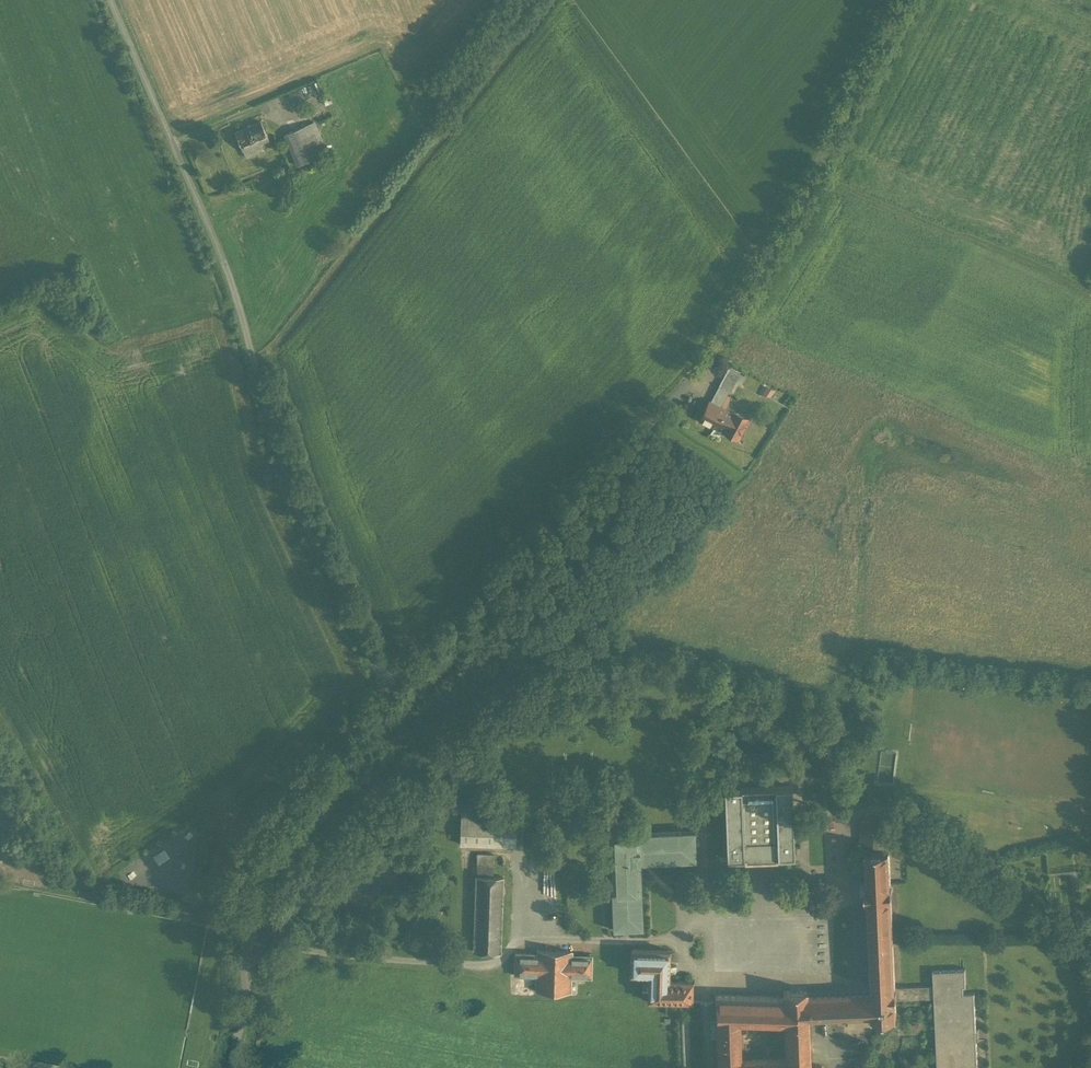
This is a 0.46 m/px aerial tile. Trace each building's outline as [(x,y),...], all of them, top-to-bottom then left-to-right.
[(293,99),(311,93),(308,84),(290,90),(293,99)] [(268,137),(260,117),(235,127),(245,153),(263,146),(261,140),(268,137)] [(314,118),(286,130),(299,160),(327,148),(314,118)] [(773,387),(765,383),(761,390),(769,395),(773,387)] [(732,409),(709,397),(708,397),(698,415),(699,415),(713,422),(722,427),(732,409)] [(749,417),(732,408),(732,409),(722,427),(721,430),(738,438),(749,417)] [(722,427),(713,422),(709,429),(718,434),(721,430),(722,427)] [(479,775),(471,768),(455,785),(464,792),(479,775)] [(790,790),(723,792),(725,862),(743,862),(743,866),(777,865),(777,859),(792,859),(790,790)] [(516,811),(461,809),(460,844),(515,846),(516,811)] [(888,818),(858,820),(859,846),(860,849),(864,849),(890,848),(888,818)] [(612,929),(642,928),(640,862),(695,860),(694,831),(609,834),(612,929)] [(808,994),(809,1018),(872,1015),(872,1017),(896,1017),(895,999),(934,997),(937,1067),(976,1067),(974,995),(959,995),(959,985),(965,985),(965,972),(932,973),(933,988),(895,990),(890,848),(864,849),(869,992),(808,994)] [(153,856),(158,865),(170,859),(165,850),(153,856)] [(477,853),(476,866),(493,867),(494,854),(477,853)] [(476,866),(476,875),(493,876),(493,867),(476,866)] [(493,876),(476,875),(474,951),(500,952),(502,876),(493,876)] [(647,949),(630,948),(629,973),(647,973),(646,999),(692,1001),(693,979),(670,978),(671,950),(647,949)] [(536,953),(515,953),(514,975),(536,975),(535,990),(570,991),(571,977),(590,977),(591,955),(571,955),(572,950),(537,949),(536,953)] [(808,1060),(809,1018),(808,994),(807,990),(781,990),(781,998),(715,1000),(717,1067),(736,1067),(739,1062),(735,1025),(780,1024),(782,1061),(808,1060)]
